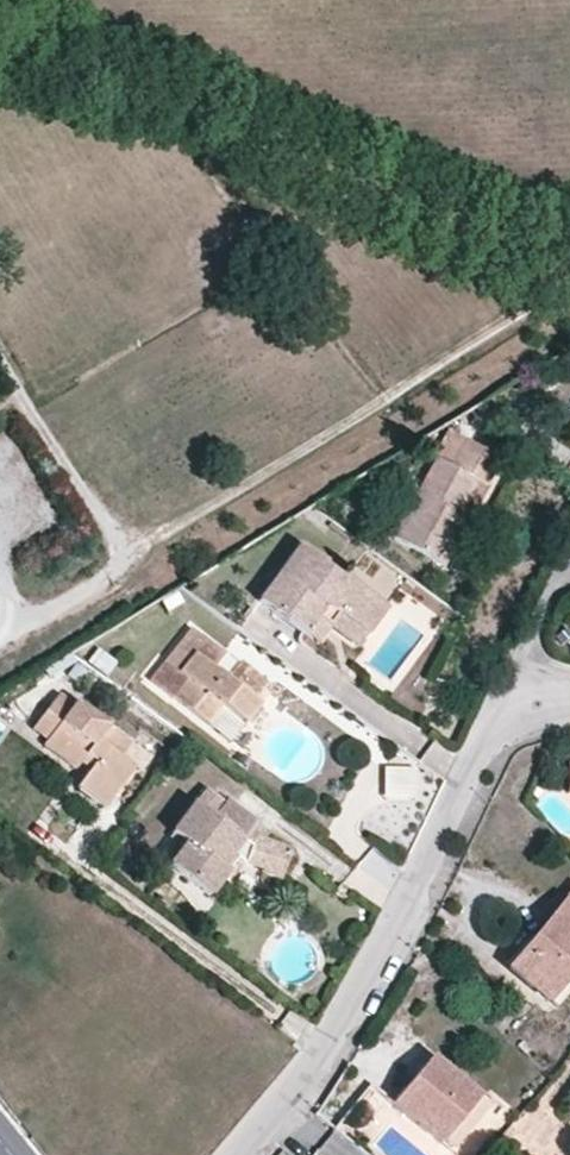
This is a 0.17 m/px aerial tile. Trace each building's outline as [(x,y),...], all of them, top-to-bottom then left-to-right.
[(554,360),(565,375),(569,372),(569,351),(554,360)] [(442,567),(487,488),(485,487),(500,460),(448,430),(433,457),(435,458),(390,538),(442,567)] [(341,579),(323,565),(324,563),(298,544),(256,601),(304,636),(323,611),(331,610),(365,636),(385,609),(342,577),(341,579)] [(183,602),(176,592),(160,601),(166,612),(183,602)] [(365,636),(331,610),(323,611),(304,636),(317,645),(328,629),(355,649),(365,636)] [(262,688),(266,684),(238,662),(236,664),(224,678),(212,668),(224,654),(190,628),(149,681),(172,699),(173,698),(208,725),(221,708),(243,725),(258,705),(253,701),(262,688)] [(117,662),(98,647),(87,662),(106,677),(117,662)] [(75,663),(76,662),(71,654),(43,671),(48,679),(75,663)] [(236,664),(224,654),(212,668),(224,678),(236,664)] [(90,675),(75,663),(66,676),(81,687),(90,675)] [(258,705),(268,693),(262,688),(253,701),(258,705)] [(144,753),(74,702),(72,704),(58,694),(31,729),(46,740),(42,745),(75,770),(79,764),(84,757),(93,763),(88,771),(75,788),(103,808),(144,753)] [(243,725),(221,708),(208,725),(229,743),(243,725)] [(93,763),(84,757),(79,764),(88,771),(93,763)] [(414,800),(414,769),(382,768),(382,800),(414,800)] [(290,850),(262,840),(268,832),(250,819),(246,825),(237,819),(242,813),(225,800),(223,803),(204,789),(171,834),(184,844),(167,866),(207,897),(223,877),(236,860),(243,864),(261,871),(259,874),(279,881),(290,850)] [(250,819),(242,813),(237,819),(246,825),(250,819)] [(229,882),(243,864),(236,860),(223,877),(229,882)] [(343,902),(351,891),(339,884),(332,894),(343,902)] [(509,970),(550,1005),(551,1003),(557,1008),(569,993),(569,897),(509,970)] [(480,1098),(431,1057),(392,1105),(441,1146),(442,1145),(452,1153),(490,1108),(479,1099),(480,1098)]
